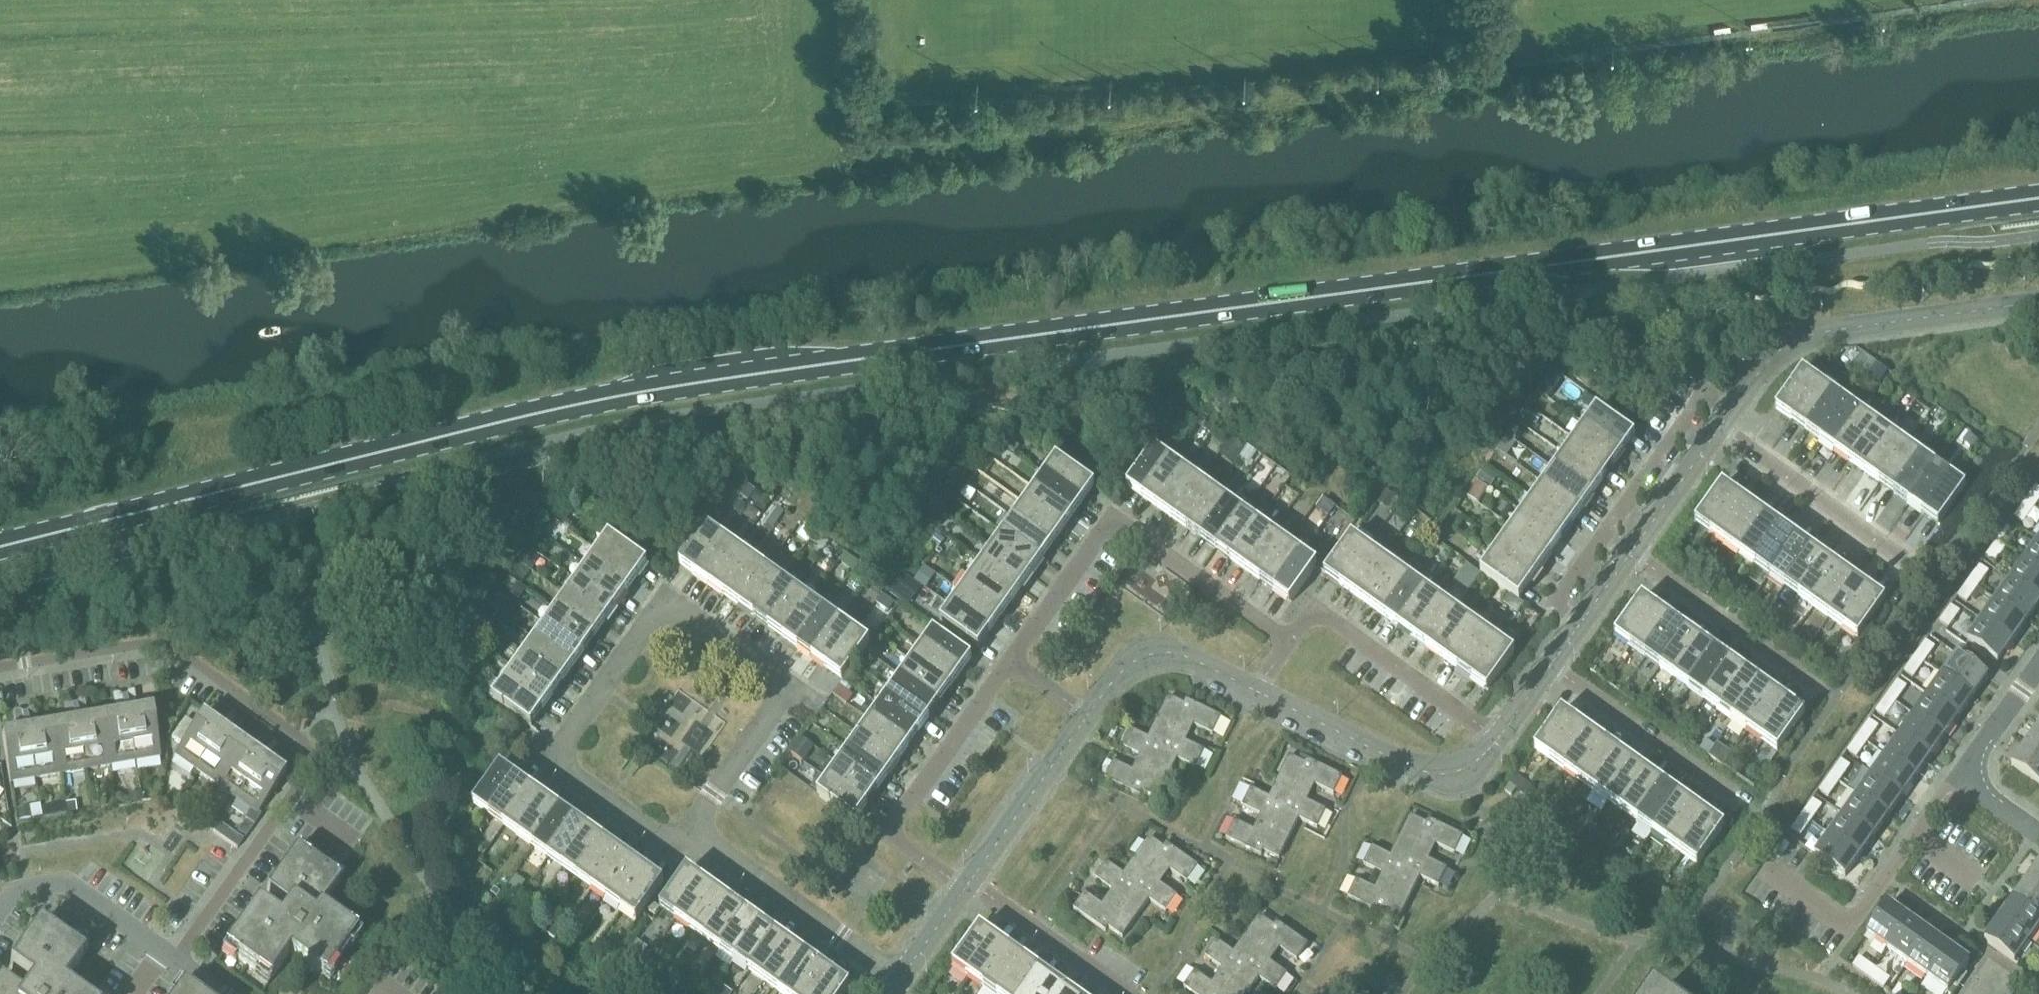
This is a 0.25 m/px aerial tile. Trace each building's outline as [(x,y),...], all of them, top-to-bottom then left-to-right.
[(1802,374),(1777,409),(1778,410),(1793,420),(1817,386),(1803,375),(1802,374)] [(1817,386),(1793,420),(1807,430),(1832,396),(1817,386)] [(1832,396),(1807,430),(1822,441),(1846,406),(1832,396)] [(1846,406),(1822,441),(1837,451),(1861,417),(1846,406)] [(1530,408),(1524,417),(1536,426),(1542,417),(1530,408)] [(1598,413),(1588,427),(1622,452),(1632,437),(1633,437),(1633,436),(1632,436),(1598,412),(1598,413)] [(1861,417),(1837,451),(1851,462),(1876,427),(1861,417)] [(1588,427),(1577,442),(1612,466),(1622,452),(1588,427)] [(1876,427),(1851,462),(1866,472),(1890,438),(1876,427)] [(1967,436),(1962,442),(1967,445),(1971,448),(1977,440),(1968,433),(1967,436)] [(1890,438),(1866,472),(1881,483),(1892,466),(1905,448),(1890,438)] [(1577,442),(1567,457),(1601,481),(1612,466),(1577,442)] [(1892,466),(1881,483),(1895,493),(1914,466),(1920,459),(1905,448),(1892,466)] [(1153,452),(1128,486),(1129,487),(1130,487),(1144,497),(1168,463),(1154,453),(1154,452),(1153,452)] [(1567,457),(1557,471),(1591,496),(1601,481),(1567,457)] [(1914,466),(1895,493),(1910,504),(1934,469),(1920,459),(1914,466)] [(1058,462),(1048,477),(1082,501),(1093,487),(1094,486),(1090,484),(1059,461),(1058,462)] [(1168,463),(1144,497),(1159,508),(1183,473),(1168,463)] [(1934,469),(1910,504),(1924,514),(1949,480),(1934,469)] [(1557,471),(1546,486),(1580,510),(1591,496),(1557,471)] [(1183,473),(1159,508),(1173,518),(1198,484),(1183,473)] [(1048,477),(1038,492),(1072,516),(1082,501),(1048,477)] [(1949,480),(1924,514),(1939,524),(1939,525),(1940,525),(1965,490),(1964,490),(1963,490),(1949,480)] [(1198,484),(1173,518),(1188,529),(1212,494),(1198,484)] [(1546,486),(1536,501),(1570,525),(1580,510),(1546,486)] [(1722,487),(1697,522),(1698,522),(1713,533),(1737,498),(1723,488),(1722,487)] [(2025,502),(2034,508),(2038,500),(2038,489),(2036,487),(2025,502)] [(1038,492),(1027,506),(1061,531),(1072,516),(1038,492)] [(1212,494),(1188,529),(1203,539),(1227,505),(1212,494)] [(1737,498),(1713,533),(1727,543),(1752,509),(1737,498)] [(1536,501),(1525,515),(1560,540),(1570,525),(1536,501)] [(2025,502),(2015,517),(2023,523),(2034,508),(2025,502)] [(1227,505),(1203,539),(1217,549),(1242,515),(1227,505)] [(1027,506),(1017,521),(1051,545),(1061,531),(1027,506)] [(1752,509),(1727,543),(1742,553),(1767,519),(1752,509)] [(1242,515),(1217,549),(1231,560),(1256,526),(1242,515)] [(1525,515),(1515,530),(1549,554),(1560,540),(1525,515)] [(1767,519),(1742,553),(1757,564),(1781,530),(1767,519)] [(1017,521),(1006,535),(1041,560),(1051,545),(1017,521)] [(1256,526),(1231,560),(1247,570),(1271,536),(1256,526)] [(2008,526),(1997,541),(2005,548),(2016,533),(2008,526)] [(706,529),(681,564),(682,565),(697,575),(721,541),(707,530),(706,529)] [(1515,530),(1504,545),(1539,569),(1549,554),(1515,530)] [(1781,530),(1757,564),(1771,574),(1796,540),(1781,530)] [(1006,535),(996,550),(1030,575),(1041,560),(1006,535)] [(1271,536),(1247,570),(1261,581),(1286,546),(1271,536)] [(611,540),(600,554),(635,579),(645,564),(646,563),(611,538),(610,539),(611,540)] [(1326,574),(1326,575),(1327,575),(1341,585),(1366,551),(1351,541),(1351,540),(1350,540),(1326,574)] [(1796,540),(1771,574),(1786,585),(1811,550),(1796,540)] [(721,541),(697,575),(711,585),(736,551),(721,541)] [(1997,541),(1986,557),(1995,563),(2005,548),(1997,541)] [(2024,562),(2038,572),(2038,542),(2024,562)] [(1504,545),(1494,559),(1528,584),(1539,569),(1504,545)] [(1286,546),(1261,581),(1276,591),(1300,557),(1286,546)] [(996,550),(985,565),(1020,589),(1030,575),(996,550)] [(1811,550),(1786,585),(1801,595),(1825,561),(1811,550)] [(736,551),(711,585),(726,596),(750,561),(736,551)] [(1366,551),(1341,585),(1356,596),(1381,561),(1366,551)] [(600,554),(590,569),(624,593),(635,579),(600,554)] [(1300,557),(1276,591),(1290,602),(1291,603),(1316,568),(1315,567),(1300,557)] [(1483,574),(1482,575),(1517,600),(1518,599),(1518,598),(1528,584),(1494,559),(1483,574)] [(750,561),(726,596),(741,606),(765,572),(750,561)] [(1381,561),(1356,596),(1371,606),(1395,572),(1381,561)] [(1825,561),(1801,595),(1815,605),(1840,571),(1825,561)] [(2010,582),(2038,602),(2038,572),(2024,562),(2010,582)] [(985,565),(975,579),(1009,604),(1020,589),(985,565)] [(1467,565),(1460,574),(1474,584),(1481,574),(1467,565)] [(1980,566),(1969,581),(1977,587),(1988,572),(1980,566)] [(590,569),(580,584),(614,608),(624,593),(590,569)] [(1840,571),(1815,605),(1830,616),(1855,582),(1840,571)] [(765,572),(741,606),(755,617),(780,582),(765,572)] [(1395,572),(1371,606),(1385,617),(1410,582),(1395,572)] [(975,579),(964,594),(999,619),(1009,604),(975,579)] [(1969,581),(1958,596),(1966,602),(1977,587),(1969,581)] [(780,582),(755,617),(770,627),(794,593),(780,582)] [(1410,582),(1385,617),(1400,627),(1425,593),(1410,582)] [(1855,582),(1830,616),(1845,626),(1869,592),(1855,582)] [(1996,602),(2026,623),(2038,605),(2038,602),(2010,582),(1996,602)] [(580,584),(569,598),(604,623),(614,608),(580,584)] [(1869,592),(1845,626),(1859,637),(1860,638),(1885,603),(1884,602),(1869,592)] [(794,593),(770,627),(785,638),(809,603),(794,593)] [(1425,593),(1400,627),(1415,638),(1439,603),(1425,593)] [(883,594),(876,604),(889,612),(895,603),(883,594)] [(964,594),(954,609),(988,633),(999,619),(964,594)] [(569,598),(559,613),(593,637),(604,623),(569,598)] [(1641,600),(1616,635),(1617,636),(1632,646),(1656,612),(1642,601),(1641,600)] [(1996,602),(1982,622),(2012,643),(2026,623),(1996,602)] [(809,603),(785,638),(799,648),(824,614),(809,603)] [(1439,603),(1415,638),(1429,648),(1454,614),(1439,603)] [(1951,606),(1940,622),(1949,628),(1960,612),(1951,606)] [(943,623),(943,624),(977,648),(978,649),(978,648),(988,633),(954,609),(944,623),(943,623)] [(1656,612),(1632,646),(1646,656),(1671,622),(1656,612)] [(559,613),(548,628),(583,652),(593,637),(559,613)] [(824,614),(799,648),(814,658),(838,624),(824,614)] [(1454,614),(1429,648),(1444,658),(1468,624),(1454,614)] [(1671,622),(1646,656),(1661,667),(1685,633),(1671,622)] [(1982,622),(1968,641),(1975,646),(1973,649),(1971,651),(1972,652),(1972,651),(1983,659),(1986,654),(1998,663),(2012,643),(1982,622)] [(838,624),(814,658),(829,669),(853,634),(838,624)] [(1468,624),(1444,658),(1459,669),(1483,635),(1468,624)] [(548,628),(538,642),(572,667),(583,652),(548,628)] [(931,630),(920,645),(925,649),(959,674),(970,659),(971,658),(970,658),(936,634),(931,630)] [(1685,633),(1661,667),(1676,677),(1700,643),(1685,633)] [(853,634),(829,669),(843,679),(844,680),(846,678),(853,668),(853,667),(863,653),(869,645),(868,645),(853,634)] [(1483,635),(1459,669),(1473,679),(1498,645),(1483,635)] [(876,637),(867,649),(876,656),(885,644),(876,637)] [(1926,641),(1915,656),(1924,663),(1935,647),(1926,641)] [(538,642),(527,657),(562,681),(572,667),(538,642)] [(1700,643),(1676,677),(1690,688),(1715,653),(1700,643)] [(1498,645),(1473,679),(1488,690),(1489,691),(1513,656),(1512,655),(1498,645)] [(925,649),(915,664),(949,689),(959,674),(925,649)] [(1715,653),(1690,688),(1705,698),(1729,664),(1715,653)] [(1915,656),(1904,672),(1913,678),(1924,663),(1915,656)] [(1957,656),(1943,676),(1973,697),(1988,677),(1957,656)] [(527,657),(517,672),(551,696),(562,681),(527,657)] [(915,664),(904,679),(938,703),(949,689),(915,664)] [(1729,664),(1705,698),(1720,709),(1744,674),(1729,664)] [(517,672),(506,686),(541,711),(551,696),(517,672)] [(1744,674),(1720,709),(1734,719),(1759,685),(1744,674)] [(1943,676),(1929,696),(1959,717),(1973,697),(1943,676)] [(904,679),(894,693),(928,718),(938,703),(904,679)] [(1898,681),(1887,696),(1895,702),(1906,687),(1898,681)] [(1759,685),(1734,719),(1749,730),(1773,695),(1759,685)] [(496,701),(495,702),(527,724),(530,726),(531,725),(541,711),(506,686),(496,701)] [(886,688),(875,702),(883,708),(918,732),(928,718),(894,693),(886,688)] [(117,716),(102,719),(110,766),(161,757),(153,710),(138,713),(135,691),(129,692),(126,695),(129,709),(124,710),(122,696),(119,694),(113,695),(117,716)] [(1773,695),(1749,730),(1764,740),(1788,706),(1773,695)] [(1887,696),(1876,711),(1884,718),(1895,702),(1887,696)] [(1929,696),(1915,716),(1945,737),(1959,717),(1929,696)] [(1169,697),(1158,718),(1184,731),(1188,723),(1194,726),(1213,735),(1222,717),(1186,700),(1184,704),(1169,697)] [(67,725),(52,727),(60,774),(110,766),(102,719),(89,721),(85,699),(79,700),(77,704),(79,717),(75,718),(72,704),(69,702),(63,703),(67,725)] [(1788,706),(1764,740),(1778,750),(1778,751),(1779,751),(1804,716),(1803,716),(1788,706)] [(182,745),(175,755),(216,785),(244,746),(232,737),(245,720),(240,716),(236,717),(228,728),(225,725),(233,714),(232,710),(227,707),(214,725),(202,716),(196,726),(182,745)] [(17,733),(3,736),(11,783),(60,774),(52,727),(39,729),(35,708),(29,709),(27,712),(29,726),(25,726),(23,713),(20,710),(14,711),(17,733)] [(883,708),(873,723),(907,747),(918,732),(883,708)] [(1560,714),(1536,748),(1537,749),(1552,759),(1576,725),(1561,714),(1560,714)] [(1915,716),(1901,736),(1931,757),(1945,737),(1915,716)] [(1148,738),(1147,741),(1179,757),(1178,759),(1196,769),(1205,751),(1187,742),(1180,739),(1184,731),(1158,718),(1148,738)] [(1870,721),(1859,736),(1867,742),(1878,727),(1870,721)] [(873,723),(862,737),(897,762),(907,747),(873,723)] [(1576,725),(1552,759),(1566,770),(1591,735),(1576,725)] [(2026,746),(2038,755),(2038,727),(2026,746)] [(1130,729),(1121,747),(1140,756),(1146,759),(1143,766),(1168,779),(1178,759),(1179,757),(1147,741),(1148,738),(1130,729)] [(1591,735),(1566,770),(1581,780),(1605,746),(1591,735)] [(244,746),(216,785),(252,810),(246,818),(255,825),(263,815),(259,812),(271,796),(285,775),(273,767),(286,749),(281,745),(277,746),(269,757),(266,755),(274,743),(273,739),(268,736),(256,754),(244,746)] [(1859,736),(1848,751),(1856,757),(1867,742),(1859,736)] [(1901,736),(1886,756),(1916,777),(1931,757),(1901,736)] [(862,737),(852,752),(886,776),(897,762),(862,737)] [(816,748),(802,738),(791,754),(805,763),(816,748)] [(1605,746),(1581,780),(1596,790),(1620,756),(1605,746)] [(2012,766),(2038,785),(2038,755),(2026,746),(2012,766)] [(852,752),(841,767),(876,791),(886,776),(852,752)] [(1290,756),(1279,778),(1305,790),(1309,782),(1315,786),(1334,795),(1343,777),(1307,760),(1305,764),(1290,756)] [(1620,756),(1596,790),(1610,801),(1635,767),(1620,756)] [(1886,756),(1872,776),(1902,797),(1916,777),(1886,756)] [(1841,760),(1830,776),(1839,782),(1850,766),(1841,760)] [(1114,762),(1105,779),(1133,793),(1141,797),(1143,792),(1158,800),(1168,779),(1143,766),(1139,774),(1133,771),(1114,762)] [(841,767),(831,781),(865,806),(876,791),(841,767)] [(1635,767),(1610,801),(1625,811),(1649,777),(1635,767)] [(500,769),(475,804),(476,804),(477,804),(491,814),(515,780),(501,770),(500,769)] [(1863,769),(1848,789),(1858,796),(1888,817),(1902,797),(1872,776),(1863,769)] [(1830,776),(1820,791),(1828,797),(1839,782),(1830,776)] [(1649,777),(1625,811),(1640,822),(1664,787),(1649,777)] [(1270,798),(1268,800),(1301,816),(1299,819),(1318,828),(1326,811),(1308,802),(1301,799),(1305,790),(1279,778),(1270,798)] [(515,780),(491,814),(505,824),(530,791),(515,780)] [(820,796),(820,797),(855,821),(855,820),(865,806),(831,781),(821,796),(820,796)] [(1510,785),(1505,791),(1512,796),(1516,790),(1510,785)] [(1664,787),(1640,822),(1654,832),(1679,798),(1664,787)] [(1251,789),(1243,806),(1261,815),(1267,819),(1264,826),(1290,839),(1299,819),(1301,816),(1268,800),(1270,798),(1251,789)] [(530,791),(505,824),(520,835),(545,801),(530,791)] [(1858,796),(1844,816),(1874,837),(1888,817),(1858,796)] [(1679,798),(1654,832),(1669,843),(1693,808),(1679,798)] [(1813,800),(1802,815),(1811,821),(1821,806),(1813,800)] [(545,801),(520,835),(535,845),(560,811),(545,801)] [(1693,808),(1669,843),(1684,853),(1708,819),(1693,808)] [(560,811),(535,845),(549,856),(574,822),(560,811)] [(1802,815),(1791,831),(1800,837),(1811,821),(1802,815)] [(1411,816),(1401,837),(1427,850),(1430,842),(1437,845),(1455,854),(1464,837),(1429,819),(1426,824),(1411,816)] [(1844,816),(1829,836),(1859,857),(1874,837),(1844,816)] [(247,818),(238,830),(247,836),(255,824),(247,818)] [(1708,819),(1684,853),(1698,863),(1699,864),(1724,829),(1723,829),(1722,829),(1708,819)] [(1235,821),(1227,839),(1262,856),(1264,852),(1279,859),(1290,839),(1264,826),(1260,833),(1254,830),(1235,821)] [(574,822),(549,856),(564,866),(589,832),(574,822)] [(220,823),(214,832),(237,848),(243,840),(220,823)] [(589,832),(564,866),(579,877),(604,843),(589,832)] [(1824,843),(1815,856),(1822,861),(1819,865),(1830,873),(1833,869),(1845,877),(1859,857),(1829,836),(1824,843)] [(1391,856),(1390,859),(1422,875),(1421,878),(1439,887),(1448,869),(1429,860),(1423,857),(1427,850),(1401,837),(1391,856)] [(1150,838),(1136,857),(1160,873),(1165,867),(1170,871),(1187,883),(1199,867),(1167,844),(1164,848),(1150,838)] [(604,843),(579,877),(593,887),(618,853),(604,843)] [(1373,847),(1364,865),(1383,874),(1389,877),(1385,885),(1411,897),(1421,878),(1422,875),(1390,859),(1391,856),(1389,855),(1373,847)] [(258,903),(227,947),(239,956),(237,959),(258,973),(260,970),(272,979),(290,954),(322,977),(331,965),(334,967),(348,947),(346,945),(354,932),(322,909),(342,881),(297,849),(270,886),(267,891),(275,897),(280,901),(272,913),(267,909),(258,903)] [(618,853),(593,887),(608,897),(633,864),(618,853)] [(1124,875),(1122,877),(1151,898),(1150,900),(1166,912),(1178,896),(1161,884),(1155,880),(1160,873),(1136,857),(1124,875)] [(1107,863),(1096,879),(1113,890),(1118,895),(1113,902),(1136,919),(1150,900),(1151,898),(1122,877),(1124,875),(1107,863)] [(633,864),(608,897),(623,908),(648,874),(633,864)] [(2028,880),(2038,888),(2038,864),(2028,880)] [(673,892),(662,907),(663,908),(663,907),(678,918),(702,884),(688,873),(687,872),(673,892)] [(648,874),(623,908),(638,919),(637,919),(639,920),(644,912),(663,885),(662,884),(648,874)] [(1357,880),(1348,897),(1383,915),(1385,910),(1401,918),(1411,897),(1385,885),(1381,892),(1375,889),(1357,880)] [(2013,900),(2038,918),(2038,888),(2028,880),(2013,900)] [(702,884),(678,918),(693,928),(717,894),(702,884)] [(1085,893),(1074,909),(1106,932),(1109,928),(1123,938),(1136,919),(1113,902),(1108,909),(1085,893)] [(717,894),(693,928),(707,938),(732,904),(717,894)] [(1999,920),(2029,942),(2038,928),(2038,918),(2013,900),(1999,920)] [(654,904),(649,911),(656,915),(660,908),(654,904)] [(732,904),(707,938),(722,949),(746,915),(732,904)] [(1889,905),(1867,935),(1887,949),(1909,919),(1889,905)] [(746,915),(722,949),(737,959),(761,925),(746,915)] [(1260,916),(1247,935),(1270,952),(1275,945),(1297,961),(1309,945),(1277,922),(1274,926),(1260,916)] [(1909,919),(1887,949),(1907,963),(1929,933),(1909,919)] [(1999,920),(1985,940),(2015,962),(2029,942),(1999,920)] [(0,981),(0,993),(79,993),(65,984),(85,956),(40,924),(37,928),(35,931),(14,961),(10,966),(19,972),(24,976),(15,988),(10,984),(2,978),(0,981)] [(549,934),(548,935),(556,941),(564,930),(563,929),(557,924),(549,934)] [(761,925),(737,959),(751,969),(776,936),(761,925)] [(955,964),(956,965),(970,975),(995,941),(980,931),(981,931),(980,930),(955,964)] [(1929,933),(1907,963),(1927,978),(1949,948),(1929,933)] [(1234,953),(1232,955),(1261,976),(1260,979),(1276,990),(1288,974),(1265,958),(1270,952),(1247,935),(1234,953)] [(776,936),(751,969),(766,980),(790,946),(776,936)] [(995,941),(970,975),(985,986),(1010,951),(995,941)] [(1206,957),(1223,969),(1228,973),(1223,980),(1243,993),(1249,993),(1260,979),(1261,976),(1232,955),(1234,953),(1217,941),(1206,957)] [(790,946),(766,980),(781,990),(805,957),(790,946)] [(1949,948),(1927,978),(1948,992),(1953,986),(1958,989),(1958,988),(1965,978),(1961,975),(1969,962),(1949,948)] [(985,986),(997,993),(1001,993),(1024,962),(1010,951),(985,986)] [(781,990),(786,993),(800,993),(820,967),(805,957),(781,990)] [(1860,958),(1853,967),(1868,977),(1875,968),(1860,958)] [(1001,993),(1024,993),(1039,972),(1024,962),(1001,993)] [(800,993),(823,993),(834,978),(820,967),(800,993)] [(1875,968),(1868,977),(1884,988),(1890,979),(1875,968)] [(1184,987),(1194,993),(1243,993),(1223,980),(1218,987),(1196,971),(1184,987)] [(1024,993),(1045,993),(1054,983),(1039,972),(1024,993)] [(823,993),(846,993),(850,988),(849,987),(849,988),(834,978),(823,993)] [(1045,993),(1068,993),(1054,983),(1045,993)] [(1893,993),(1911,993),(1899,986),(1893,993)]
